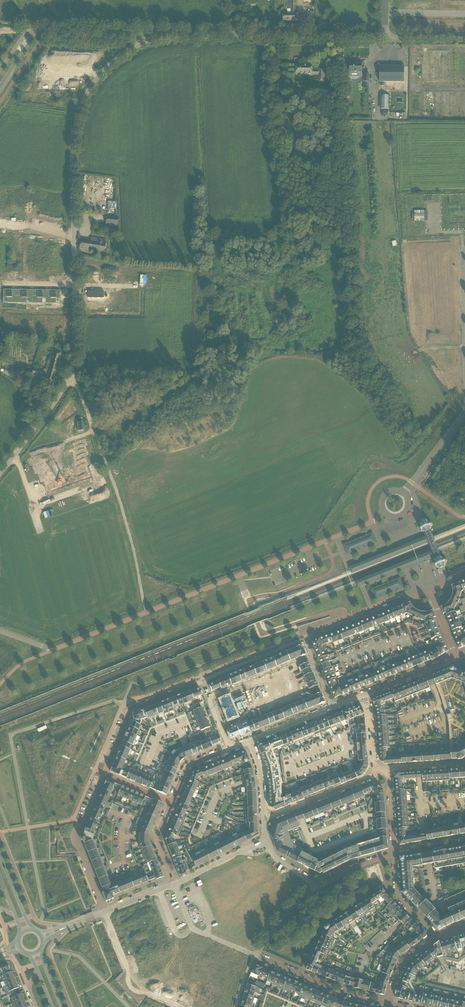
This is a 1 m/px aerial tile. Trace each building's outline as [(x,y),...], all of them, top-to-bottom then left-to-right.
[(283,21),(292,21),(303,21),(303,14),(298,14),(296,14),(296,0),(291,0),(291,1),(288,1),(288,9),(290,9),(290,12),(290,13),(288,13),(283,13),(283,21)] [(362,63),(350,63),(349,77),(359,77),(359,76),(362,76),(362,72),(362,63)] [(380,66),(379,82),(404,82),(405,66),(380,66)] [(390,109),(390,95),(380,95),(380,109),(390,109)] [(107,212),(110,212),(110,209),(117,209),(117,201),(108,201),(107,212)] [(415,219),(415,221),(424,221),(424,211),(414,211),(414,213),(412,213),(412,219),(415,219)] [(119,217),(116,217),(106,216),(106,224),(114,225),(113,226),(118,227),(119,217)] [(80,240),(79,249),(84,249),(104,253),(104,250),(106,250),(107,250),(108,250),(109,249),(109,247),(109,246),(108,245),(107,245),(107,244),(106,244),(106,243),(105,243),(106,240),(96,238),(91,238),(91,241),(80,240)] [(138,278),(138,289),(152,289),(152,278),(138,278)] [(3,294),(3,298),(7,298),(7,303),(10,303),(13,303),(15,303),(17,303),(17,292),(12,292),(12,290),(3,290),(3,294)] [(17,292),(17,303),(19,303),(20,303),(24,303),(26,303),(26,298),(30,298),(30,292),(30,290),(22,290),(22,292),(17,292)] [(46,299),(46,290),(38,290),(37,292),(33,292),(33,303),(34,304),(34,303),(36,303),(36,304),(39,304),(39,303),(42,303),(42,298),(46,299)] [(60,295),(60,290),(51,290),(51,292),(46,292),(46,290),(46,299),(46,304),(48,304),(48,303),(50,304),(53,304),(56,304),(56,299),(59,299),(60,299),(60,295)] [(53,352),(52,355),(51,356),(50,356),(49,357),(44,375),(47,376),(45,381),(53,384),(61,354),(53,352)] [(40,377),(42,371),(34,369),(33,375),(40,377)] [(75,438),(73,432),(60,437),(62,443),(75,438)] [(40,457),(29,461),(30,466),(33,465),(36,474),(38,473),(41,482),(44,481),(48,491),(90,476),(86,466),(89,465),(85,456),(88,455),(85,446),(87,445),(85,440),(74,444),(75,449),(74,449),(76,474),(57,481),(43,460),(41,461),(40,457)] [(432,527),(433,524),(430,523),(430,522),(429,523),(426,521),(422,522),(421,523),(420,526),(419,526),(420,527),(420,529),(421,532),(422,531),(425,533),(426,533),(428,532),(429,531),(430,531),(431,528),(432,528),(432,527)] [(343,543),(347,554),(377,543),(373,532),(343,543)] [(446,563),(447,560),(444,559),(441,558),(441,557),(440,557),(438,558),(436,559),(436,560),(435,563),(434,563),(435,566),(436,568),(437,568),(439,569),(440,569),(445,567),(446,564),(446,563)] [(375,598),(405,588),(401,577),(371,588),(375,598)] [(442,609),(442,610),(442,612),(443,612),(443,614),(444,614),(446,613),(446,615),(456,612),(456,611),(455,612),(454,610),(457,604),(458,604),(458,603),(459,602),(460,599),(459,598),(462,592),(463,591),(464,593),(460,583),(452,586),(452,587),(453,590),(453,593),(452,596),(452,597),(451,597),(451,596),(451,597),(450,599),(450,598),(450,599),(451,599),(451,600),(450,600),(448,603),(446,605),(443,606),(444,609),(442,609)] [(411,603),(402,606),(405,614),(407,614),(414,616),(413,618),(416,619),(418,619),(418,620),(419,619),(425,621),(426,623),(425,624),(434,620),(434,618),(435,617),(436,617),(435,615),(434,613),(433,613),(432,613),(431,611),(430,611),(428,612),(426,612),(424,612),(421,612),(420,612),(420,611),(421,611),(421,610),(420,610),(420,611),(418,610),(419,610),(418,609),(418,610),(418,611),(417,610),(415,608),(413,606),(411,604),(411,603)] [(400,616),(405,614),(402,606),(397,608),(400,616)] [(395,618),(400,616),(397,608),(392,610),(395,618)] [(386,612),(389,620),(395,618),(392,610),(386,612)] [(381,614),(384,622),(389,620),(386,612),(381,614)] [(448,620),(458,617),(456,612),(446,615),(448,620)] [(379,624),(384,622),(381,614),(376,616),(379,624)] [(371,619),(374,627),(379,624),(376,616),(371,619)] [(460,622),(458,617),(448,620),(451,626),(460,622)] [(369,629),(374,627),(371,619),(366,621),(369,629)] [(436,625),(434,620),(425,624),(427,629),(436,625)] [(364,631),(369,629),(366,621),(361,623),(364,631)] [(453,631),(462,627),(460,622),(451,626),(453,631)] [(356,625),(359,633),(364,631),(361,623),(356,625)] [(353,635),(359,633),(356,625),(350,627),(353,635)] [(439,631),(436,625),(427,629),(429,634),(439,631)] [(348,637),(353,635),(350,627),(345,629),(348,637)] [(464,637),(464,634),(463,633),(461,634),(459,628),(462,627),(453,631),(457,641),(464,639),(464,637)] [(340,631),(343,639),(348,637),(345,629),(340,631)] [(335,633),(338,641),(343,639),(340,631),(335,633)] [(441,636),(439,631),(429,634),(431,639),(441,636)] [(330,635),(333,643),(338,641),(335,633),(330,635)] [(320,639),(323,646),(326,648),(327,646),(326,644),(332,641),(333,643),(330,635),(320,639)] [(444,644),(441,636),(431,639),(432,639),(434,638),(437,644),(434,645),(434,647),(437,648),(444,644)] [(315,649),(323,646),(320,639),(315,641),(312,642),(313,644),(315,649)] [(464,639),(457,641),(458,646),(459,649),(461,648),(461,647),(464,646),(464,642),(464,639)] [(447,648),(446,648),(444,644),(437,648),(441,655),(445,652),(446,653),(449,651),(447,648)] [(303,645),(297,648),(301,657),(306,655),(303,645)] [(319,659),(330,655),(326,656),(323,650),(326,649),(326,648),(323,646),(315,649),(319,659)] [(432,661),(441,655),(437,648),(434,647),(433,648),(435,651),(429,654),(428,651),(431,659),(432,661)] [(297,648),(292,650),(296,659),(301,657),(297,648)] [(292,650),(287,652),(291,661),(296,659),(292,650)] [(431,659),(428,651),(423,653),(422,652),(426,662),(431,660),(432,661),(431,659)] [(283,654),(282,654),(286,664),(287,664),(286,663),(291,661),(287,652),(283,654)] [(426,662),(422,652),(416,654),(417,656),(415,657),(413,658),(412,658),(412,656),(406,658),(410,668),(418,665),(426,662)] [(282,654),(277,656),(281,666),(286,664),(282,654)] [(326,675),(336,671),(334,666),(331,667),(330,664),(329,662),(332,661),(330,655),(319,659),(322,665),(322,664),(323,667),(324,669),(324,670),(326,675)] [(277,656),(272,658),(277,669),(276,667),(281,665),(281,666),(277,656)] [(272,658),(267,660),(272,671),(277,669),(272,658)] [(410,668),(406,658),(407,660),(402,662),(405,670),(410,668)] [(267,660),(262,662),(266,671),(271,669),(272,671),(267,660)] [(262,662),(257,664),(261,674),(262,674),(261,673),(266,671),(262,662)] [(306,663),(298,667),(300,672),(302,671),(303,671),(305,676),(304,676),(306,680),(315,677),(313,672),(311,668),(309,662),(309,663),(306,663)] [(405,670),(402,662),(396,664),(400,672),(405,670)] [(257,664),(252,666),(256,676),(261,674),(257,664)] [(400,672),(396,664),(391,666),(394,674),(400,672)] [(252,666),(247,668),(251,678),(256,676),(252,666)] [(394,674),(391,666),(386,668),(389,676),(394,674)] [(247,668),(242,670),(246,680),(251,678),(247,668)] [(384,679),(380,670),(380,668),(374,671),(375,673),(378,681),(384,679)] [(389,676),(386,668),(380,670),(384,679),(389,676)] [(397,717),(404,739),(406,738),(407,741),(407,742),(411,742),(412,742),(443,732),(444,741),(444,743),(445,760),(446,760),(448,760),(451,759),(458,759),(461,759),(461,758),(464,757),(464,756),(464,674),(455,669),(453,668),(426,679),(427,679),(433,695),(433,696),(435,700),(402,710),(398,712),(398,713),(399,716),(397,717)] [(242,670),(237,672),(242,683),(242,682),(246,680),(242,670)] [(328,681),(336,678),(334,672),(336,671),(326,675),(328,681)] [(237,672),(232,674),(237,685),(242,683),(237,672)] [(378,681),(375,673),(370,675),(373,683),(378,681)] [(232,674),(227,676),(232,687),(237,685),(232,674)] [(373,683),(370,675),(364,677),(367,685),(373,683)] [(227,676),(222,678),(226,687),(231,685),(232,687),(227,676)] [(367,685),(364,677),(359,679),(362,687),(367,685)] [(222,678),(217,680),(221,689),(226,687),(222,678)] [(341,684),(340,684),(337,685),(335,679),(336,678),(328,681),(332,691),(339,688),(341,684)] [(362,687),(359,679),(354,681),(357,689),(362,687)] [(218,682),(209,685),(211,691),(220,687),(221,689),(217,680),(218,682)] [(316,680),(307,684),(309,689),(316,687),(318,686),(318,685),(316,680)] [(357,689),(354,681),(349,683),(352,691),(357,689)] [(416,683),(420,692),(425,690),(421,681),(416,683)] [(352,691),(349,683),(348,683),(349,685),(343,688),(342,685),(341,684),(339,688),(342,695),(352,691)] [(416,683),(411,685),(415,694),(420,692),(416,683)] [(411,685),(407,687),(410,696),(415,694),(411,685)] [(401,689),(405,698),(410,696),(407,687),(405,687),(403,688),(401,689)] [(342,695),(339,688),(332,691),(335,698),(342,695)] [(190,691),(194,702),(195,702),(193,698),(200,695),(201,695),(202,694),(200,689),(191,692),(190,691)] [(397,691),(400,700),(405,698),(401,689),(397,691)] [(190,691),(185,693),(189,704),(194,702),(190,691)] [(395,701),(395,702),(400,700),(397,691),(392,693),(394,698),(395,701)] [(320,692),(316,694),(320,704),(325,702),(324,699),(323,696),(321,693),(321,692),(320,692)] [(185,693),(180,695),(184,706),(189,704),(185,693)] [(384,701),(394,698),(392,693),(385,695),(383,696),(382,696),(384,701)] [(180,695),(175,697),(178,706),(183,704),(184,706),(180,695)] [(372,700),(374,705),(375,705),(380,703),(381,705),(385,703),(384,701),(382,696),(379,698),(379,697),(376,699),(372,700)] [(175,697),(170,699),(174,710),(173,708),(178,706),(175,697)] [(170,699),(165,701),(169,712),(174,710),(170,699)] [(305,700),(300,702),(303,711),(308,709),(305,700)] [(165,701),(160,703),(164,714),(169,712),(165,701)] [(294,701),(290,703),(294,714),(299,712),(294,701)] [(294,701),(299,712),(303,711),(300,702),(295,703),(294,701)] [(160,703),(154,705),(158,715),(163,713),(164,714),(160,703)] [(285,705),(289,716),(294,714),(290,703),(289,703),(290,706),(286,707),(285,705)] [(378,712),(378,716),(385,715),(385,710),(383,710),(381,705),(380,703),(375,705),(378,712)] [(151,706),(149,707),(153,717),(153,716),(157,714),(158,715),(154,705),(151,707),(151,706)] [(285,705),(280,707),(284,718),(289,716),(285,705)] [(361,705),(356,707),(360,716),(364,714),(365,714),(361,705)] [(147,708),(144,709),(147,719),(153,717),(149,707),(147,708)] [(275,709),(279,720),(284,718),(280,707),(279,707),(280,708),(275,710),(275,709)] [(356,707),(352,708),(355,717),(360,716),(356,707)] [(352,708),(347,710),(351,719),(355,717),(352,708)] [(136,711),(134,712),(142,720),(147,718),(147,719),(144,709),(143,710),(144,710),(140,711),(139,711),(136,711)] [(275,709),(270,711),(274,722),(279,720),(275,709)] [(347,710),(343,712),(346,720),(346,721),(351,719),(347,710)] [(270,711),(265,713),(269,724),(274,722),(270,711)] [(132,721),(131,721),(141,726),(141,725),(140,725),(142,720),(134,712),(133,713),(133,717),(133,718),(132,721)] [(343,712),(338,714),(342,724),(341,722),(346,720),(343,712)] [(255,717),(250,719),(255,730),(260,728),(264,726),(269,724),(265,713),(266,715),(261,717),(256,719),(255,717)] [(338,714),(332,716),(336,726),(342,724),(338,714)] [(332,716),(327,718),(331,729),(336,726),(332,716)] [(327,718),(322,721),(326,731),(331,729),(327,718)] [(245,721),(250,732),(255,730),(250,719),(250,720),(246,722),(245,721)] [(131,721),(129,726),(139,730),(141,726),(131,721)] [(245,721),(240,723),(245,734),(250,732),(245,721)] [(322,721),(316,723),(320,733),(326,731),(322,721)] [(240,723),(235,725),(240,736),(245,734),(240,723)] [(316,723),(311,725),(315,735),(320,733),(316,723)] [(229,732),(228,732),(230,738),(239,734),(240,736),(235,725),(236,728),(229,731),(229,732)] [(311,725),(306,727),(310,737),(315,735),(311,725)] [(129,726),(127,731),(137,735),(139,730),(129,726)] [(306,727),(301,729),(305,739),(310,737),(306,727)] [(301,729),(295,731),(299,741),(305,739),(301,729)] [(126,733),(125,736),(136,741),(135,740),(137,735),(127,731),(126,733)] [(295,731),(290,733),(294,743),(299,741),(295,731)] [(290,733),(285,735),(289,745),(294,743),(290,733)] [(216,734),(208,738),(212,747),(212,745),(221,742),(219,736),(217,737),(216,734)] [(285,735),(279,737),(283,745),(283,746),(288,744),(288,746),(289,745),(285,735)] [(125,736),(123,741),(134,746),(136,741),(125,736)] [(279,737),(274,740),(277,748),(280,746),(283,745),(279,737)] [(209,738),(204,740),(208,749),(212,747),(208,738),(209,738)] [(367,739),(355,739),(355,745),(358,745),(358,747),(358,750),(358,756),(368,755),(368,752),(367,750),(367,747),(367,744),(367,741),(367,739)] [(198,740),(193,742),(197,753),(203,751),(198,740)] [(198,740),(203,751),(208,749),(204,740),(199,742),(198,740)] [(262,744),(257,746),(261,754),(266,768),(267,775),(268,779),(269,786),(269,806),(269,807),(275,811),(275,810),(294,803),(291,795),(288,796),(285,797),(282,799),(281,799),(280,799),(280,786),(277,765),(270,748),(272,747),(273,749),(277,748),(274,740),(263,744),(262,744)] [(123,741),(121,746),(132,751),(134,746),(123,741)] [(178,750),(177,752),(183,759),(183,758),(187,757),(192,755),(197,753),(193,742),(188,744),(189,746),(188,746),(183,748),(178,750)] [(121,746),(119,751),(130,756),(132,751),(121,746)] [(439,750),(439,760),(440,760),(445,760),(446,760),(448,760),(451,759),(451,752),(450,751),(448,751),(445,752),(444,750),(439,750)] [(119,751),(117,756),(125,760),(127,755),(130,756),(119,751)] [(246,751),(241,753),(240,753),(239,753),(239,754),(238,754),(239,754),(241,761),(242,764),(249,761),(246,751)] [(177,752),(173,755),(180,762),(183,759),(177,752)] [(232,765),(241,761),(239,754),(238,754),(230,758),(229,758),(232,765)] [(169,756),(167,760),(178,765),(179,762),(180,762),(173,755),(172,757),(169,756)] [(117,756),(114,761),(123,765),(125,760),(117,756)] [(381,761),(385,764),(392,764),(392,758),(391,756),(386,756),(386,759),(381,759),(381,761)] [(232,765),(229,758),(230,758),(229,758),(225,759),(228,768),(233,766),(232,765)] [(228,768),(225,759),(220,761),(220,762),(223,770),(228,768)] [(165,765),(176,770),(176,769),(178,765),(167,760),(167,761),(168,761),(167,765),(165,765)] [(362,764),(360,767),(366,771),(368,768),(367,768),(369,766),(368,760),(362,760),(362,761),(362,764)] [(112,766),(124,771),(121,769),(123,765),(114,761),(112,766)] [(223,770),(220,762),(220,761),(214,764),(218,772),(223,770)] [(218,772),(214,764),(209,766),(213,774),(218,772)] [(165,765),(163,770),(174,775),(176,770),(165,765)] [(112,766),(110,771),(119,775),(119,774),(122,775),(124,771),(112,766)] [(213,774),(209,766),(204,768),(205,768),(208,776),(213,774)] [(355,772),(357,777),(363,775),(364,773),(365,773),(366,771),(360,767),(358,770),(355,772)] [(208,776),(205,768),(204,768),(200,769),(200,770),(202,775),(202,776),(203,778),(208,776)] [(126,777),(126,778),(130,779),(130,780),(132,781),(136,771),(130,769),(127,775),(126,777)] [(354,769),(349,772),(352,780),(357,777),(355,772),(354,769)] [(163,770),(165,771),(163,776),(172,780),(174,775),(163,770)] [(202,775),(200,770),(195,772),(195,771),(193,772),(192,774),(190,779),(191,779),(190,779),(196,781),(198,777),(202,776),(202,775)] [(136,771),(132,781),(134,782),(134,781),(138,783),(142,774),(136,771)] [(337,772),(331,774),(336,785),(341,783),(341,784),(337,772)] [(337,772),(341,784),(347,782),(344,774),(338,776),(337,772)] [(349,772),(344,774),(347,782),(352,780),(349,772)] [(427,772),(422,772),(419,773),(406,774),(406,779),(419,778),(422,778),(423,778),(423,782),(428,782),(427,772)] [(245,781),(245,784),(246,786),(246,787),(244,787),(245,792),(247,792),(256,791),(256,792),(255,785),(254,782),(254,780),(253,773),(253,774),(244,775),(242,775),(243,781),(245,781)] [(402,781),(406,781),(406,779),(406,774),(400,774),(399,773),(395,774),(395,778),(396,778),(396,780),(401,779),(401,781),(402,781)] [(142,774),(138,783),(141,784),(141,785),(144,786),(148,776),(142,774)] [(327,778),(330,787),(336,785),(331,774),(332,777),(327,779),(327,778)] [(148,776),(144,786),(146,787),(146,786),(150,788),(151,785),(152,783),(154,779),(153,779),(148,776)] [(163,776),(161,781),(170,785),(172,780),(163,776)] [(321,778),(321,779),(325,789),(330,787),(327,778),(322,780),(321,778)] [(113,788),(115,783),(106,779),(105,782),(104,783),(104,784),(113,788)] [(201,783),(196,781),(190,779),(191,779),(190,779),(188,784),(198,788),(201,783)] [(321,779),(316,781),(320,791),(325,789),(321,779)] [(396,786),(397,790),(404,790),(404,786),(402,786),(402,781),(401,781),(401,779),(396,780),(396,784),(396,786)] [(158,785),(168,790),(168,789),(170,785),(161,781),(159,786),(158,785)] [(311,784),(314,793),(320,791),(316,781),(315,781),(316,783),(311,785),(311,784)] [(372,791),(373,791),(377,793),(377,794),(384,794),(383,789),(381,788),(376,785),(373,783),(369,785),(372,791)] [(111,792),(113,788),(104,784),(103,789),(111,792)] [(194,792),(196,788),(198,788),(188,784),(186,789),(194,792)] [(305,785),(309,795),(314,793),(311,784),(306,786),(305,785)] [(158,785),(156,790),(157,791),(166,795),(168,790),(158,785)] [(305,785),(300,787),(304,797),(309,795),(305,785)] [(372,791),(369,785),(362,788),(364,794),(372,791)] [(122,797),(126,788),(121,786),(117,795),(122,797)] [(300,789),(295,791),(299,801),(305,798),(304,797),(300,787),(299,787),(300,789)] [(364,794),(362,788),(362,787),(357,789),(360,798),(365,796),(364,794)] [(127,799),(131,790),(126,788),(122,797),(127,799)] [(109,797),(111,792),(103,789),(101,794),(109,797)] [(192,797),(194,792),(186,789),(184,793),(192,797)] [(360,798),(357,789),(352,791),(355,800),(360,798)] [(132,801),(135,792),(131,790),(127,799),(132,801)] [(296,793),(291,795),(294,803),(299,801),(295,791),(296,793)] [(136,803),(140,794),(135,792),(132,801),(136,803)] [(190,802),(192,797),(184,793),(182,798),(190,802)] [(107,802),(109,797),(101,794),(99,798),(107,802)] [(145,796),(140,794),(136,803),(141,805),(144,799),(145,796)] [(342,805),(339,797),(334,799),(337,807),(342,805)] [(105,806),(107,802),(99,798),(97,803),(105,806)] [(188,806),(190,802),(182,798),(180,803),(188,806)] [(160,808),(163,803),(154,799),(151,805),(160,808)] [(337,807),(334,799),(329,800),(333,809),(337,807)] [(103,811),(105,806),(97,803),(95,808),(103,811)] [(186,811),(188,806),(180,803),(178,808),(186,811)] [(158,813),(160,808),(151,805),(149,809),(158,813)] [(319,814),(316,806),(311,808),(315,816),(319,814)] [(101,816),(103,811),(95,808),(94,808),(93,810),(94,810),(93,812),(101,816)] [(184,816),(186,811),(178,808),(176,813),(186,817),(184,816)] [(156,818),(158,813),(149,809),(147,814),(156,818)] [(310,818),(307,810),(302,811),(302,812),(304,817),(304,818),(305,818),(305,820),(310,818)] [(99,821),(101,816),(93,812),(91,817),(99,821)] [(299,813),(296,815),(298,821),(301,819),(304,818),(304,817),(302,812),(299,813)] [(184,822),(186,817),(176,813),(173,817),(174,818),(182,821),(184,822)] [(154,822),(156,818),(147,814),(145,819),(154,822)] [(296,815),(295,814),(275,822),(271,836),(272,839),(273,839),(274,843),(277,851),(298,862),(303,852),(304,850),(293,845),(288,831),(300,826),(298,821),(296,815)] [(97,825),(99,821),(91,817),(89,822),(97,825)] [(182,827),(184,822),(182,821),(174,818),(173,817),(171,822),(182,827)] [(152,827),(154,822),(145,819),(143,823),(152,827)] [(95,830),(97,825),(89,822),(87,826),(95,830)] [(182,827),(171,822),(169,827),(180,832),(182,827)] [(150,832),(152,827),(143,823),(141,828),(150,832)] [(93,834),(95,830),(87,826),(86,829),(85,828),(84,831),(85,831),(93,835),(93,834)] [(180,832),(169,827),(167,832),(173,835),(175,836),(178,836),(180,832)] [(257,832),(257,829),(249,829),(249,831),(248,831),(252,838),(253,838),(252,838),(256,836),(257,836),(256,836),(258,835),(258,834),(257,833),(257,832)] [(119,893),(119,892),(116,883),(115,881),(113,882),(111,883),(108,875),(104,866),(101,857),(97,849),(93,840),(93,838),(94,835),(93,834),(93,835),(85,831),(84,831),(83,835),(81,836),(80,838),(81,840),(83,841),(84,843),(84,844),(86,848),(86,850),(87,850),(87,852),(91,861),(93,866),(94,868),(95,870),(98,879),(101,885),(104,892),(102,893),(105,902),(108,901),(111,899),(111,900),(111,899),(114,898),(112,895),(119,893)] [(246,841),(243,834),(241,831),(237,833),(238,835),(242,843),(247,841),(246,841)] [(252,838),(248,831),(243,834),(246,841),(247,841),(252,838)] [(410,837),(411,843),(424,840),(427,840),(433,839),(432,831),(426,832),(427,834),(426,834),(423,835),(420,835),(410,837)] [(172,839),(173,835),(167,832),(165,838),(165,840),(167,845),(168,845),(173,843),(175,842),(174,840),(172,840),(172,839)] [(238,835),(233,837),(233,838),(237,845),(242,843),(238,835)] [(400,840),(400,845),(405,844),(411,843),(410,837),(410,835),(406,836),(405,836),(405,838),(400,839),(400,840)] [(233,838),(233,837),(229,840),(233,848),(237,845),(233,838)] [(387,837),(380,837),(380,840),(347,850),(346,848),(351,847),(350,847),(344,849),(345,850),(350,860),(358,858),(361,857),(365,855),(365,856),(372,854),(372,853),(376,852),(379,851),(388,848),(387,843),(388,843),(388,840),(387,840),(387,837)] [(233,848),(229,840),(224,842),(228,850),(233,848)] [(177,847),(175,842),(173,843),(168,845),(167,845),(169,850),(177,847)] [(228,850),(224,842),(219,844),(223,852),(228,850)] [(223,852),(219,844),(215,847),(219,854),(219,855),(223,852)] [(342,844),(337,846),(338,849),(340,853),(345,850),(344,849),(342,844)] [(152,850),(150,845),(141,849),(143,854),(152,850)] [(169,850),(171,855),(179,852),(177,847),(169,850)] [(215,847),(210,849),(214,857),(219,855),(219,854),(215,847)] [(425,915),(437,927),(437,928),(439,930),(441,929),(442,928),(456,921),(457,922),(461,920),(460,920),(464,918),(464,891),(450,897),(444,900),(450,913),(441,917),(435,910),(436,909),(433,907),(433,906),(431,904),(429,902),(427,900),(426,901),(414,889),(413,867),(426,864),(429,864),(431,864),(431,863),(434,863),(435,868),(464,863),(464,847),(429,853),(428,853),(425,854),(424,854),(404,857),(401,857),(401,861),(402,861),(403,876),(402,877),(402,881),(403,881),(404,891),(403,892),(403,894),(405,895),(412,902),(412,903),(415,906),(416,906),(421,910),(420,910),(421,911),(423,913),(425,915)] [(214,857),(210,849),(205,851),(205,852),(205,851),(209,859),(214,857)] [(154,855),(152,850),(143,854),(145,858),(154,855)] [(300,863),(301,864),(307,867),(309,868),(311,869),(313,870),(315,871),(320,873),(323,872),(323,874),(327,872),(334,868),(340,865),(347,862),(350,860),(345,850),(340,853),(320,863),(318,862),(318,860),(309,855),(303,852),(298,862),(300,863)] [(205,852),(205,851),(201,854),(205,862),(209,859),(205,851),(205,852)] [(171,855),(173,860),(180,857),(181,857),(179,852),(171,855)] [(205,862),(201,854),(196,856),(200,864),(205,862)] [(149,862),(156,860),(156,859),(154,855),(145,858),(147,863),(149,862)] [(200,864),(196,856),(191,858),(195,866),(200,864)] [(173,860),(176,868),(187,864),(185,859),(181,860),(180,857),(173,860)] [(156,860),(149,862),(152,870),(152,871),(159,868),(159,866),(158,866),(158,865),(158,864),(156,860)] [(189,869),(187,864),(176,868),(180,878),(187,875),(186,871),(189,869)] [(147,878),(145,873),(148,881),(155,878),(156,879),(163,877),(162,876),(163,875),(162,874),(162,873),(161,872),(159,868),(152,871),(154,875),(147,878)] [(143,883),(148,881),(145,873),(140,875),(143,883)] [(140,875),(135,877),(138,885),(143,883),(140,875)] [(130,878),(133,887),(138,885),(135,877),(130,878)] [(129,889),(133,887),(130,878),(125,880),(129,889)] [(124,891),(129,889),(125,880),(121,882),(124,891)] [(124,891),(120,881),(116,883),(119,892),(124,891)] [(386,892),(384,889),(380,891),(380,892),(369,899),(378,913),(381,911),(382,909),(383,910),(389,905),(393,901),(385,893),(386,892)] [(373,916),(378,913),(369,899),(364,902),(373,916)] [(389,905),(383,910),(384,910),(387,907),(391,911),(388,913),(389,913),(397,905),(393,901),(389,905)] [(368,919),(373,916),(364,902),(359,905),(368,919)] [(359,905),(354,908),(363,922),(368,919),(359,905)] [(389,913),(393,918),(402,909),(397,905),(389,913)] [(349,912),(358,926),(363,922),(354,908),(349,912)] [(398,922),(399,920),(401,922),(403,924),(405,926),(411,920),(410,918),(408,916),(406,914),(405,913),(402,909),(393,918),(394,918),(398,922)] [(358,926),(349,912),(344,915),(353,929),(358,926)] [(348,932),(353,929),(344,915),(339,918),(348,932)] [(342,935),(348,932),(339,918),(334,921),(342,935)] [(415,924),(411,920),(405,926),(409,930),(415,924)] [(342,935),(334,921),(328,925),(326,926),(325,928),(325,929),(330,931),(331,930),(340,938),(342,935)] [(419,935),(423,932),(420,929),(421,929),(418,926),(415,924),(409,930),(412,928),(418,935),(419,935)] [(325,929),(323,934),(338,941),(340,938),(331,930),(330,931),(325,929)] [(423,932),(419,935),(418,935),(415,938),(418,942),(423,938),(423,939),(427,936),(424,932),(424,933),(423,932)] [(336,946),(338,941),(323,934),(320,940),(336,946)] [(416,944),(418,942),(415,938),(407,944),(405,941),(410,948),(413,946),(416,944)] [(318,945),(333,952),(336,946),(320,940),(318,945)] [(401,994),(458,1006),(464,1006),(464,942),(453,940),(444,942),(435,949),(433,951),(431,948),(431,949),(429,950),(430,952),(412,967),(402,989),(401,994)] [(406,952),(410,948),(405,941),(400,945),(406,952)] [(333,952),(318,945),(316,951),(326,955),(331,957),(333,952)] [(401,955),(406,952),(400,945),(396,948),(394,946),(395,948),(401,955)] [(399,957),(401,955),(395,948),(394,946),(389,949),(387,955),(398,959),(399,957)] [(330,959),(331,957),(326,955),(316,951),(311,962),(316,964),(318,959),(328,964),(331,965),(332,964),(331,963),(330,963),(332,960),(330,959)] [(384,960),(395,965),(398,959),(387,955),(389,956),(387,961),(385,960),(384,960)] [(327,965),(328,964),(318,959),(316,964),(311,962),(310,965),(309,965),(307,970),(312,972),(312,971),(317,973),(319,968),(320,969),(321,969),(324,963),(327,965)] [(384,960),(382,966),(393,970),(395,965),(384,960)] [(2,975),(10,972),(9,969),(10,969),(7,963),(0,966),(0,973),(1,973),(2,975)] [(330,968),(331,965),(328,964),(327,965),(324,963),(321,969),(320,969),(319,968),(317,973),(322,976),(326,977),(330,969),(330,968)] [(255,964),(251,973),(259,976),(259,975),(262,967),(255,964)] [(380,971),(386,974),(391,976),(393,970),(382,966),(380,971)] [(262,967),(259,975),(268,979),(271,971),(271,972),(262,968),(262,967)] [(332,980),(336,969),(336,968),(335,970),(330,968),(330,969),(326,977),(332,980)] [(336,969),(332,980),(337,982),(342,971),(336,969)] [(268,979),(267,981),(272,983),(272,984),(272,985),(277,974),(271,971),(268,979)] [(342,971),(337,982),(343,984),(347,973),(342,971)] [(12,972),(10,972),(2,975),(1,976),(4,981),(14,977),(12,972)] [(347,973),(343,984),(346,986),(350,987),(352,978),(349,977),(346,976),(348,973),(347,973)] [(277,974),(272,985),(278,987),(282,976),(277,974)] [(386,974),(382,983),(387,985),(388,982),(390,978),(391,976),(386,974)] [(352,978),(350,987),(355,988),(356,988),(360,989),(361,989),(364,990),(366,981),(363,980),(362,980),(358,979),(357,979),(358,976),(352,975),(352,978)] [(282,976),(278,987),(279,985),(284,987),(283,989),(288,978),(282,976)] [(16,982),(14,977),(4,981),(6,986),(3,987),(4,987),(16,982)] [(288,978),(283,989),(289,992),(293,981),(288,978)] [(293,981),(289,992),(290,989),(295,991),(298,983),(298,982),(294,980),(294,981),(293,981)] [(18,988),(16,982),(4,987),(7,996),(16,992),(15,989),(18,988)] [(381,988),(380,988),(374,987),(375,983),(371,982),(370,986),(369,991),(372,992),(376,993),(379,993),(379,994),(381,988)] [(298,983),(295,991),(300,994),(299,996),(304,985),(298,983)] [(248,984),(246,989),(257,993),(259,988),(257,987),(248,984)] [(304,985),(299,996),(305,998),(309,988),(304,985)] [(309,988),(305,998),(310,1001),(315,990),(309,988)] [(245,992),(245,995),(255,998),(255,997),(254,997),(255,992),(257,993),(246,989),(246,990),(245,992)] [(315,990),(310,1001),(316,1003),(321,992),(315,990)] [(17,995),(16,992),(7,996),(10,994),(12,997),(11,997),(13,1003),(12,1003),(24,999),(21,993),(17,995)] [(321,992),(316,1003),(321,1005),(322,1003),(326,995),(321,992)] [(422,1003),(424,993),(423,997),(417,995),(415,995),(413,1001),(422,1003)] [(245,995),(243,1000),(253,1003),(255,998),(245,995)] [(321,1005),(325,1006),(327,1006),(332,997),(326,995),(322,1003),(321,1005)] [(327,1006),(334,1006),(335,1006),(336,1006),(348,1006),(349,1003),(343,1001),(343,1002),(340,1001),(338,1000),(337,1000),(337,999),(332,997),(327,1006)] [(24,999),(12,1003),(14,1006),(19,1006),(26,1004),(24,999)]
